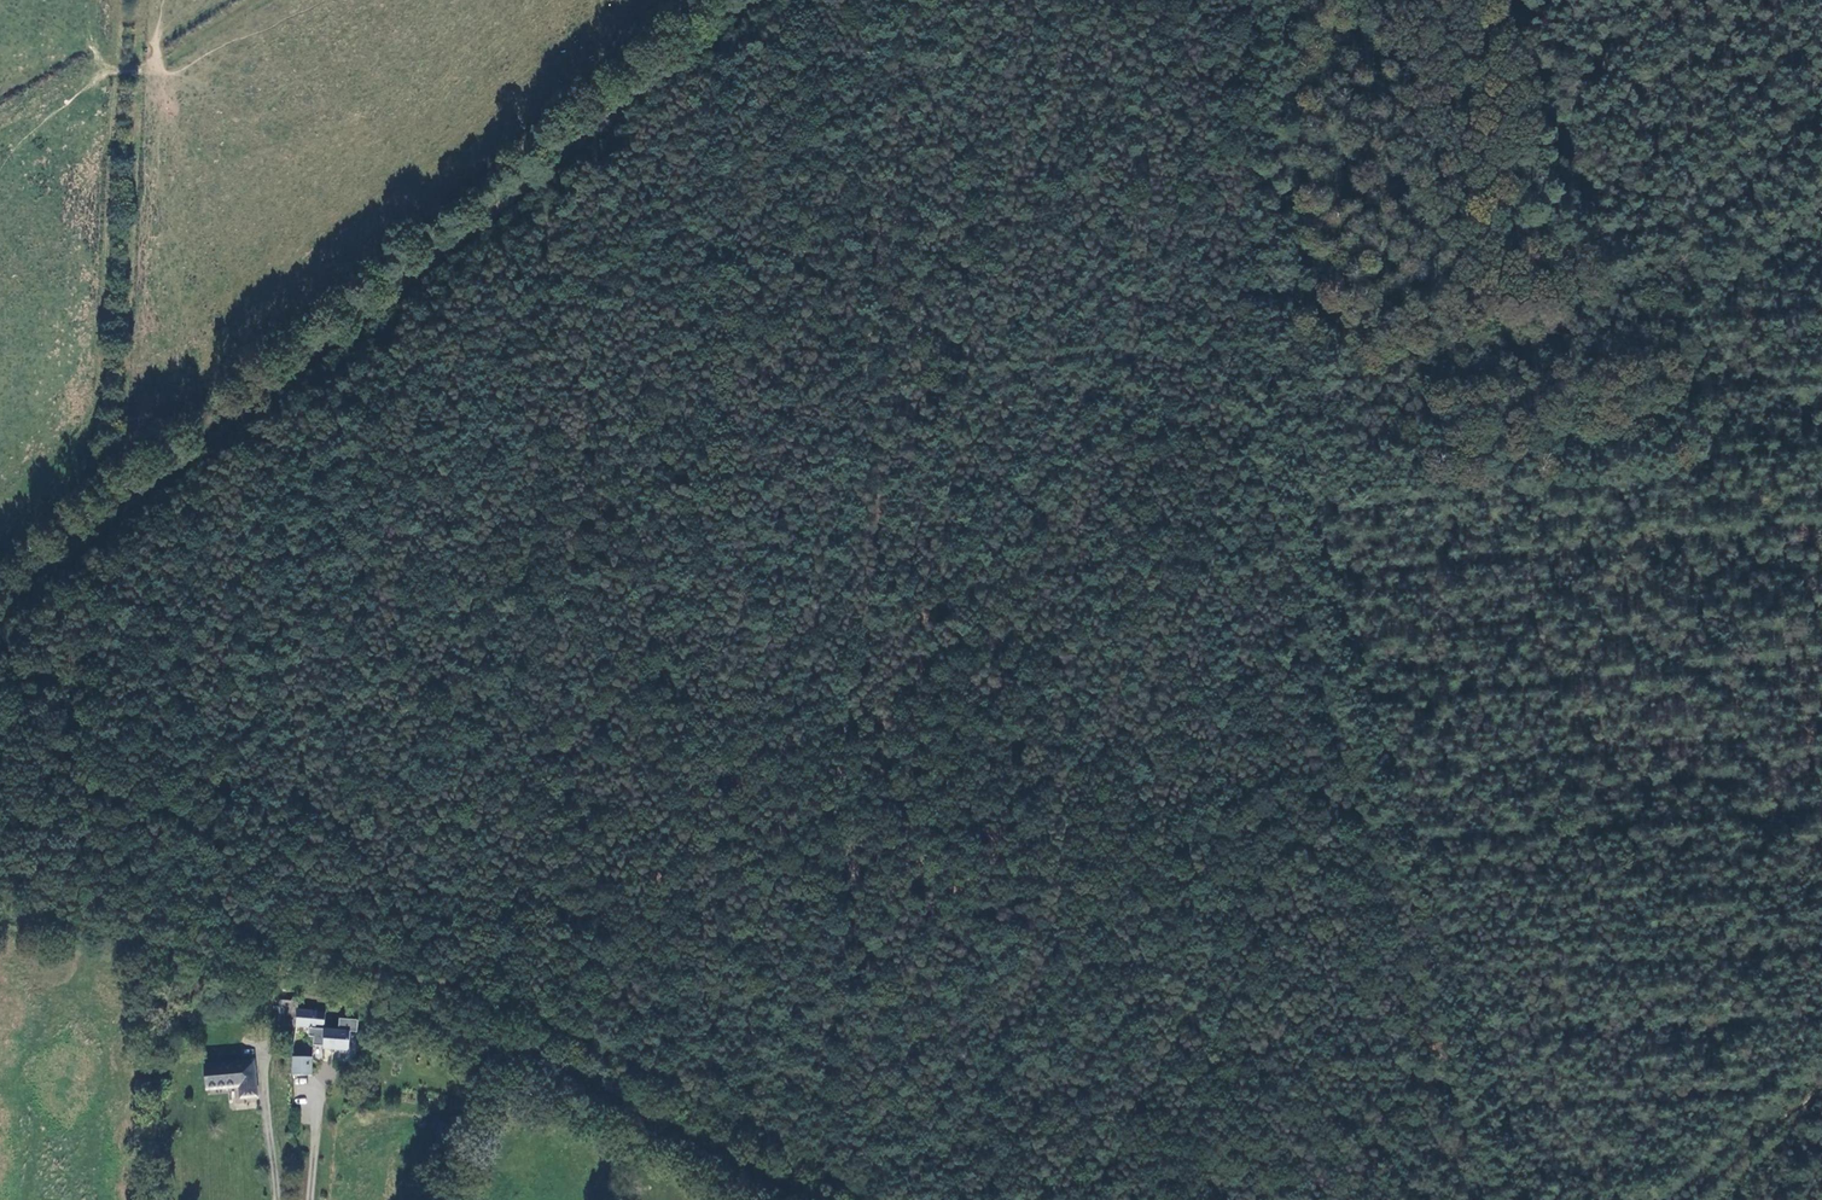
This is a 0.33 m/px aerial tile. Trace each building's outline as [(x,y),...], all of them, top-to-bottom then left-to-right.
[(279,1024),(294,1026),(296,1008),(297,1002),(283,1000),(279,1024)] [(324,1011),(296,1008),(294,1026),(308,1027),(307,1035),(312,1036),(311,1045),(322,1046),(322,1044),(333,1045),(332,1050),(347,1051),(349,1032),(356,1032),(357,1020),(338,1018),(337,1030),(322,1028),(324,1011)] [(314,1074),(313,1058),(294,1059),(294,1074),(314,1074)] [(256,1095),(253,1061),(206,1065),(208,1088),(240,1085),(241,1097),(256,1095)]
